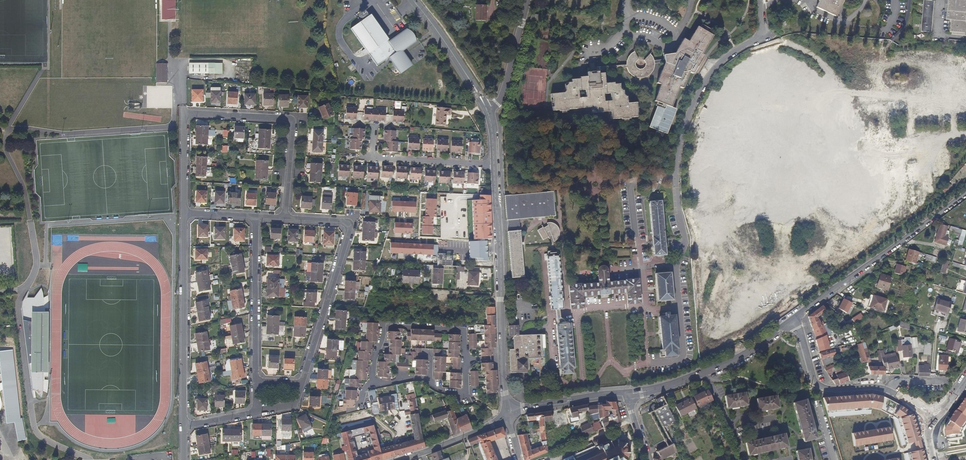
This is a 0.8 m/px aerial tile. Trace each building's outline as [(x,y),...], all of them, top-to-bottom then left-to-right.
[(161,21),(168,21),(171,21),(171,19),(174,19),(174,0),(161,0),(161,21)] [(820,2),(816,9),(836,17),(844,0),(818,0),(820,2)] [(907,25),(910,14),(911,0),(908,0),(907,10),(903,25),(898,31),(893,35),(891,39),(894,41),(907,25)] [(919,32),(924,32),(924,30),(929,30),(931,2),(926,2),(926,0),(922,0),(919,32)] [(486,7),(476,6),(476,21),(486,21),(486,7)] [(370,16),(351,29),(377,66),(390,57),(401,73),(412,65),(402,51),(416,41),(407,30),(389,43),(370,16)] [(676,58),(684,45),(688,48),(700,29),(697,27),(689,42),(684,39),(675,54),(674,55),(673,55),(672,53),(662,54),(663,60),(676,58)] [(694,75),(704,56),(702,55),(713,36),(700,29),(688,48),(684,45),(676,58),(663,60),(654,62),(652,58),(650,55),(650,56),(644,61),(645,64),(645,65),(644,67),(642,69),(639,69),(637,68),(636,66),(636,64),(636,62),(637,60),(638,60),(634,52),(631,54),(627,57),(627,60),(626,66),(598,68),(595,69),(589,69),(587,69),(587,79),(571,81),(570,83),(567,84),(564,87),(565,92),(562,93),(551,95),(551,113),(568,112),(569,110),(590,109),(592,106),(598,112),(599,112),(613,111),(613,113),(611,113),(611,121),(621,120),(621,122),(631,121),(631,119),(637,119),(636,114),(635,115),(635,112),(637,112),(636,104),(627,104),(627,98),(624,98),(624,95),(624,93),(620,91),(620,85),(614,86),(614,84),(603,85),(603,75),(597,75),(597,72),(627,70),(628,73),(631,77),(636,79),(639,79),(643,79),(648,77),(652,74),(655,69),(655,65),(662,65),(663,65),(668,65),(661,83),(664,84),(657,104),(671,108),(679,90),(683,90),(691,74),(694,75)] [(189,64),(189,74),(222,73),(222,63),(189,64)] [(167,64),(157,64),(157,83),(167,83),(167,64)] [(661,83),(668,65),(663,65),(656,85),(660,87),(654,102),(654,103),(657,104),(664,84),(661,83)] [(167,93),(167,85),(156,85),(156,94),(167,93)] [(203,91),(192,91),(192,102),(203,103),(203,91)] [(220,92),(211,92),(211,103),(220,103),(220,92)] [(236,93),(227,93),(227,104),(236,104),(236,93)] [(255,95),(245,95),(245,105),(255,105),(255,95)] [(273,95),(263,95),(263,106),(273,106),(273,95)] [(288,96),(279,96),(279,107),(288,107),(288,96)] [(308,97),(298,97),(298,108),(308,108),(308,97)] [(158,98),(157,106),(174,107),(174,99),(158,98)] [(151,104),(141,104),(141,122),(150,122),(151,104)] [(326,106),(317,109),(321,120),(331,117),(326,106)] [(598,112),(592,106),(590,109),(590,112),(591,115),(594,115),(598,114),(599,112),(598,112)] [(451,109),(442,108),(440,125),(450,126),(450,116),(454,116),(455,110),(451,110),(451,109)] [(358,109),(347,109),(347,120),(349,120),(349,121),(353,121),(353,120),(358,121),(358,109)] [(376,110),(365,109),(364,121),(366,121),(366,122),(370,122),(370,121),(375,121),(376,110)] [(386,122),(387,111),(376,110),(375,121),(381,122),(381,123),(385,123),(385,122),(386,122)] [(404,123),(405,112),(397,111),(396,122),(399,123),(399,124),(403,124),(403,123),(404,123)] [(174,119),(157,119),(157,128),(175,128),(174,119)] [(208,131),(208,128),(197,127),(196,136),(208,136),(208,131)] [(245,128),(235,128),(234,139),(244,139),(245,128)] [(270,140),(271,131),(259,130),(259,139),(270,140)] [(366,130),(354,130),(353,140),(365,141),(366,136),(367,136),(367,131),(366,131),(366,130)] [(394,142),(395,131),(385,131),(384,133),(383,133),(383,136),(384,137),(384,141),(386,142),(394,142)] [(324,143),(325,133),(314,133),(313,142),(324,143)] [(207,145),(208,136),(196,136),(196,145),(207,145)] [(815,146),(821,142),(817,137),(812,140),(815,146)] [(419,139),(408,138),(408,150),(413,150),(413,151),(417,151),(417,150),(419,150),(419,139)] [(269,149),(270,140),(259,139),(258,149),(269,149)] [(434,139),(423,139),(423,151),(427,151),(427,152),(432,152),(432,151),(433,151),(434,139)] [(448,140),(437,139),(436,151),(441,151),(441,152),(445,152),(445,151),(447,152),(448,140)] [(362,147),(362,141),(353,140),(351,140),(350,151),(362,152),(362,151),(363,151),(363,147),(362,147)] [(461,152),(462,141),(452,140),(451,152),(456,152),(456,153),(460,153),(460,152),(461,152)] [(480,142),(469,141),(469,152),(474,152),(474,153),(478,154),(478,153),(479,153),(480,142)] [(324,153),(324,143),(313,142),(312,152),(324,153)] [(392,152),(394,142),(386,142),(386,147),(385,147),(385,151),(386,151),(386,152),(392,152)] [(206,168),(207,159),(197,158),(197,167),(206,168)] [(322,174),(322,165),(311,165),(310,174),(322,174)] [(341,167),(340,167),(339,178),(350,179),(351,167),(345,167),(345,166),(341,166),(341,167)] [(364,179),(364,167),(359,167),(355,166),(355,167),(354,167),(353,179),(364,179)] [(389,179),(391,167),(388,167),(388,166),(384,166),(384,167),(383,167),(382,178),(389,179)] [(412,168),(411,168),(410,179),(421,180),(422,168),(416,168),(416,167),(412,166),(412,168)] [(206,177),(206,168),(197,167),(196,176),(206,177)] [(370,168),(369,168),(368,179),(378,180),(379,168),(374,168),(374,167),(370,167),(370,168)] [(398,167),(397,167),(396,179),(407,179),(407,168),(402,167),(398,167)] [(426,170),(425,171),(425,182),(435,183),(436,171),(431,171),(431,170),(426,170)] [(450,183),(450,176),(450,171),(446,171),(446,170),(442,170),(441,171),(440,171),(439,182),(450,183)] [(464,183),(464,172),(459,172),(459,171),(455,171),(455,172),(454,172),(453,183),(464,183)] [(474,172),(468,173),(467,184),(479,184),(479,173),(478,173),(478,172),(474,172)] [(321,183),(322,174),(310,174),(310,182),(321,183)] [(206,192),(197,191),(196,203),(206,203),(206,192)] [(224,193),(215,192),(215,204),(224,204),(224,193)] [(504,196),(506,222),(508,221),(519,221),(555,218),(553,192),(504,196)] [(240,205),(241,194),(227,193),(227,204),(240,205)] [(256,195),(247,194),(246,206),(255,206),(256,195)] [(275,195),(266,194),(265,206),(274,206),(275,195)] [(357,197),(347,196),(346,207),(356,208),(357,197)] [(312,198),(302,197),(301,208),(311,209),(312,198)] [(332,199),(323,198),(322,209),(331,210),(332,199)] [(381,202),(369,201),(369,212),(380,213),(381,202)] [(666,256),(662,212),(665,212),(664,202),(649,203),(653,240),(654,257),(666,256)] [(374,233),(375,221),(365,220),(365,223),(364,223),(363,232),(374,233)] [(520,231),(519,221),(508,221),(509,232),(520,231)] [(542,228),(537,231),(542,241),(551,236),(553,243),(554,242),(557,240),(559,236),(559,232),(558,229),(556,226),(554,224),(549,223),(546,224),(547,225),(548,225),(548,226),(545,228),(545,229),(543,229),(542,228)] [(944,236),(946,233),(948,234),(949,231),(946,230),(947,227),(940,225),(934,242),(946,246),(948,238),(944,236)] [(207,226),(198,226),(198,237),(207,237),(207,226)] [(961,233),(960,237),(962,237),(964,230),(950,226),(949,230),(961,233)] [(224,228),(215,228),(215,240),(224,240),(224,228)] [(244,229),(234,229),(234,241),(244,241),(244,229)] [(280,230),(271,229),(270,239),(280,239),(280,230)] [(298,231),(288,230),(288,241),(297,242),(298,231)] [(314,232),(305,231),(304,242),(313,243),(314,232)] [(509,232),(507,232),(511,279),(525,278),(522,231),(520,231),(509,232)] [(333,233),(324,232),(323,245),(332,245),(333,233)] [(374,242),(374,237),(377,238),(377,233),(363,232),(363,241),(374,242)] [(391,253),(392,241),(384,240),(381,252),(391,253)] [(915,263),(919,252),(909,249),(906,260),(909,261),(908,263),(911,264),(912,262),(915,263)] [(195,250),(195,260),(207,260),(207,250),(195,250)] [(362,262),(363,253),(353,252),(353,262),(362,262)] [(551,254),(546,254),(550,303),(551,311),(554,311),(559,311),(564,310),(563,299),(563,295),(562,278),(559,256),(552,256),(551,254)] [(243,263),(241,255),(230,257),(232,265),(243,263)] [(268,256),(267,266),(278,266),(279,257),(268,256)] [(452,268),(452,257),(439,256),(439,267),(452,268)] [(948,269),(949,266),(947,266),(949,262),(944,260),(940,272),(945,274),(946,269),(948,269)] [(361,271),(362,262),(353,262),(352,271),(361,271)] [(244,272),(243,263),(232,265),(233,274),(244,272)] [(323,273),(324,265),(312,264),(312,273),(316,273),(323,273)] [(894,273),(903,276),(906,267),(897,264),(894,273)] [(456,266),(456,280),(459,280),(459,272),(464,272),(464,267),(456,266)] [(563,295),(563,299),(570,298),(571,310),(583,309),(583,297),(627,295),(628,305),(641,304),(638,280),(625,280),(625,282),(609,282),(607,269),(605,266),(600,267),(598,268),(598,270),(599,284),(569,286),(569,294),(563,295)] [(442,270),(433,270),(433,285),(442,285),(442,270)] [(208,280),(206,272),(195,274),(197,283),(208,280)] [(402,272),(402,284),(417,284),(417,272),(402,272)] [(323,282),(323,273),(316,273),(312,273),(311,282),(323,282)] [(479,274),(469,273),(468,286),(478,287),(479,274)] [(672,273),(655,274),(657,303),(674,301),(672,273)] [(887,290),(891,277),(880,274),(876,287),(887,290)] [(279,288),(279,279),(269,279),(268,288),(279,288)] [(209,289),(208,280),(197,283),(198,292),(209,289)] [(354,292),(354,283),(345,282),(345,291),(354,292)] [(278,297),(279,288),(268,288),(268,297),(278,297)] [(243,298),(241,290),(230,292),(231,296),(228,297),(229,301),(236,299),(243,298)] [(353,301),(354,292),(345,291),(344,300),(353,301)] [(305,293),(304,302),(316,303),(316,294),(305,293)] [(883,312),(887,299),(874,295),(870,308),(883,312)] [(244,307),(243,298),(236,299),(229,301),(228,301),(230,310),(244,307)] [(838,309),(846,313),(851,303),(843,299),(838,309)] [(948,314),(951,303),(937,299),(934,310),(948,314)] [(208,311),(207,302),(196,304),(197,313),(208,311)] [(495,310),(494,304),(486,304),(486,316),(487,316),(487,326),(495,326),(495,310)] [(821,326),(819,320),(817,317),(827,311),(823,306),(808,317),(810,324),(813,331),(821,326)] [(210,319),(208,311),(197,313),(199,322),(210,319)] [(344,316),(344,312),(335,311),(334,320),(344,321),(348,321),(348,317),(344,316)] [(559,311),(554,311),(556,326),(566,324),(564,321),(560,318),(559,311)] [(665,316),(659,317),(662,350),(659,351),(660,358),(677,356),(677,350),(679,349),(676,316),(670,316),(669,313),(664,314),(665,316)] [(279,326),(279,317),(268,316),(267,325),(278,326),(279,326)] [(306,327),(307,319),(296,318),(295,327),(306,327)] [(960,319),(957,332),(965,334),(965,321),(960,319)] [(344,326),(344,321),(335,321),(334,330),(343,330),(344,326)] [(910,330),(909,324),(901,322),(898,323),(900,328),(910,330)] [(379,334),(379,330),(377,330),(377,324),(371,324),(366,324),(366,333),(379,334)] [(566,324),(556,326),(560,369),(562,369),(562,376),(571,375),(571,369),(575,368),(572,345),(571,332),(571,324),(566,324)] [(243,333),(241,325),(230,327),(232,335),(243,333)] [(278,335),(279,326),(278,326),(267,325),(267,334),(278,335)] [(828,344),(826,336),(828,335),(823,325),(821,326),(813,331),(817,339),(816,340),(818,347),(828,344)] [(495,334),(495,326),(487,326),(484,326),(484,334),(495,334)] [(531,361),(543,359),(542,349),(541,335),(519,336),(518,327),(507,326),(507,327),(508,338),(514,337),(514,350),(509,350),(510,374),(529,373),(529,360),(531,359),(531,361)] [(306,336),(306,327),(295,327),(295,336),(306,336)] [(399,341),(399,333),(403,333),(403,330),(396,330),(395,333),(388,333),(387,340),(389,340),(399,341)] [(425,342),(426,331),(418,331),(418,342),(425,342)] [(437,343),(437,335),(433,335),(433,331),(426,331),(425,342),(433,342),(437,343)] [(207,341),(206,332),(195,334),(196,343),(207,341)] [(244,342),(243,333),(232,335),(234,344),(244,342)] [(377,343),(377,337),(379,338),(379,334),(366,333),(365,343),(372,343),(377,343)] [(459,342),(460,336),(448,335),(448,343),(450,343),(459,343),(459,342)] [(959,354),(962,343),(950,339),(947,350),(959,354)] [(913,357),(912,348),(912,345),(902,346),(901,340),(897,341),(898,351),(902,351),(903,358),(913,357)] [(209,350),(207,341),(196,343),(198,352),(209,350)] [(335,350),(336,341),(326,341),(326,350),(335,350)] [(373,353),(373,349),(372,349),(372,343),(365,343),(360,342),(360,352),(371,352),(373,353)] [(459,351),(459,343),(450,343),(448,343),(448,350),(459,351)] [(930,376),(932,344),(925,343),(923,355),(927,355),(927,361),(927,365),(924,364),(924,366),(919,366),(918,376),(930,376)] [(870,375),(868,366),(868,363),(865,353),(861,344),(856,345),(862,365),(860,365),(862,369),(856,371),(855,369),(846,372),(849,381),(861,377),(870,375)] [(400,356),(400,348),(389,348),(389,355),(395,356),(400,356)] [(492,356),(492,349),(485,349),(481,349),(481,357),(492,356)] [(1,374),(2,383),(3,389),(6,423),(15,422),(18,441),(26,439),(22,418),(21,419),(13,350),(0,351),(0,375),(1,374)] [(334,360),(335,350),(326,350),(325,359),(334,360)] [(459,358),(459,351),(448,350),(447,358),(453,358),(459,358)] [(836,356),(834,350),(819,354),(821,359),(836,356)] [(900,367),(896,356),(885,359),(883,351),(880,352),(882,362),(883,367),(884,369),(887,368),(888,370),(900,367)] [(369,362),(369,356),(371,356),(371,352),(360,352),(358,352),(357,361),(367,362),(369,362)] [(884,369),(883,367),(872,367),(868,352),(865,353),(868,363),(868,366),(870,375),(885,375),(884,369)] [(395,363),(395,356),(389,355),(384,355),(384,363),(389,363),(395,363)] [(948,372),(949,357),(938,356),(936,371),(948,372)] [(279,358),(269,357),(269,367),(279,367),(279,358)] [(445,366),(445,358),(440,358),(434,357),(434,365),(445,366)] [(833,362),(832,357),(821,359),(823,366),(825,365),(833,362)] [(243,368),(241,359),(230,362),(232,370),(242,368),(243,368)] [(294,360),(285,359),(285,368),(294,369),(294,360)] [(426,369),(427,361),(416,360),(416,362),(415,368),(426,369)] [(368,371),(369,368),(367,368),(367,362),(357,361),(356,361),(355,370),(355,371),(368,371)] [(208,371),(206,363),(195,365),(197,373),(208,371)] [(389,371),(389,363),(384,363),(378,363),(378,370),(389,371)] [(493,371),(492,364),(485,364),(481,364),(481,372),(485,371),(493,371)] [(445,373),(445,366),(434,365),(434,372),(442,373),(445,373)] [(830,374),(835,371),(834,368),(834,367),(826,371),(829,375),(830,375),(830,374)] [(245,377),(243,368),(242,368),(232,370),(234,379),(245,377)] [(426,376),(426,369),(415,368),(415,376),(426,376)] [(389,379),(389,371),(378,370),(377,378),(383,378),(383,382),(390,382),(390,379),(389,379)] [(212,380),(211,371),(208,371),(197,373),(198,382),(212,380)] [(327,380),(328,371),(317,371),(316,380),(327,380)] [(366,381),(366,375),(368,375),(368,371),(355,371),(355,379),(355,380),(360,381),(366,381)] [(849,381),(846,372),(842,373),(837,375),(836,375),(837,379),(832,380),(835,385),(839,384),(849,381)] [(327,389),(327,380),(316,380),(316,389),(327,389)] [(360,388),(360,381),(349,380),(349,391),(357,391),(357,388),(360,388)] [(460,389),(461,381),(449,381),(449,389),(460,389)] [(713,400),(708,390),(704,392),(694,397),(698,407),(713,400)] [(358,401),(358,397),(356,397),(357,393),(357,391),(349,391),(345,391),(345,400),(354,401),(358,401)] [(244,392),(235,392),(235,403),(244,403),(244,392)] [(747,405),(745,392),(725,396),(727,409),(747,405)] [(671,400),(668,393),(662,395),(665,402),(671,400)] [(872,393),(823,396),(824,399),(828,410),(871,408),(881,410),(890,415),(898,419),(906,444),(915,442),(922,441),(914,413),(884,396),(872,393)] [(379,411),(399,409),(397,394),(377,397),(379,411)] [(226,395),(217,396),(217,407),(226,407),(226,395)] [(659,407),(654,410),(663,428),(675,421),(665,402),(662,395),(661,396),(661,397),(655,400),(659,407)] [(778,401),(777,395),(757,399),(759,412),(779,408),(778,401)] [(312,397),(311,407),(323,408),(323,398),(312,397)] [(697,409),(691,398),(675,406),(681,417),(697,409)] [(207,399),(197,399),(197,410),(207,410),(207,399)] [(947,440),(962,437),(962,432),(965,425),(965,399),(946,426),(945,431),(947,440)] [(353,407),(354,401),(345,400),(342,400),(342,408),(338,408),(338,412),(345,412),(346,408),(353,409),(353,407)] [(423,439),(420,425),(415,400),(408,401),(411,416),(410,416),(414,437),(415,441),(423,439)] [(814,427),(809,411),(812,410),(811,407),(808,408),(806,400),(793,403),(804,442),(817,438),(815,430),(817,429),(816,426),(814,427)] [(609,411),(611,410),(617,409),(615,402),(606,401),(606,405),(597,405),(598,413),(589,415),(591,422),(593,432),(602,429),(598,421),(594,423),(593,420),(599,418),(608,415),(607,411),(608,411),(609,411)] [(598,413),(597,405),(588,406),(587,405),(569,408),(569,409),(571,417),(569,418),(570,424),(579,422),(578,416),(577,413),(588,411),(589,415),(598,413)] [(621,422),(617,409),(611,410),(612,414),(613,417),(608,418),(608,426),(610,426),(621,422)] [(455,419),(452,410),(446,411),(445,411),(430,416),(429,418),(430,422),(432,423),(433,422),(433,423),(446,419),(453,437),(460,434),(460,433),(455,420),(455,419)] [(608,418),(613,417),(612,414),(609,414),(609,411),(608,411),(607,411),(608,415),(599,418),(600,421),(603,420),(608,418)] [(304,414),(296,418),(303,432),(311,428),(304,414)] [(471,429),(466,416),(455,420),(460,433),(471,429)] [(291,419),(281,419),(281,435),(291,435),(291,419)] [(371,426),(370,420),(352,425),(340,427),(342,434),(371,426)] [(593,432),(591,422),(580,427),(582,437),(593,432)] [(261,439),(261,424),(252,424),(252,439),(261,439)] [(270,439),(270,424),(261,424),(261,439),(270,439)] [(374,430),(372,426),(371,426),(342,434),(341,434),(341,437),(344,448),(346,452),(346,454),(348,459),(382,459),(382,458),(380,451),(378,444),(377,442),(376,436),(374,430)] [(865,430),(852,432),(856,446),(893,440),(891,426),(876,428),(865,430)] [(494,454),(489,442),(505,436),(502,428),(477,436),(468,440),(470,446),(479,443),(486,459),(496,459),(494,454)] [(231,441),(231,430),(222,430),(222,441),(231,441)] [(241,441),(241,430),(231,430),(231,441),(241,441)] [(548,452),(547,445),(545,435),(545,431),(540,432),(541,442),(542,445),(542,447),(530,450),(527,434),(518,436),(524,459),(529,459),(548,452)] [(208,443),(207,434),(196,436),(197,445),(208,443)] [(786,438),(785,434),(745,442),(748,456),(788,447),(786,438)] [(626,459),(627,459),(627,458),(628,457),(628,456),(628,455),(628,454),(631,453),(631,452),(628,452),(628,451),(628,450),(627,449),(627,448),(626,447),(626,446),(625,446),(627,444),(626,442),(624,444),(623,443),(622,443),(621,443),(620,442),(619,442),(618,441),(618,439),(617,439),(616,441),(615,442),(614,442),(613,442),(611,443),(610,440),(609,441),(610,443),(607,444),(604,437),(593,442),(596,449),(593,450),(592,448),(591,449),(592,451),(589,452),(588,450),(587,451),(588,453),(585,454),(584,452),(583,452),(583,455),(580,456),(580,454),(578,454),(579,456),(576,458),(575,456),(574,456),(575,458),(571,459),(571,458),(569,458),(570,459),(626,459)] [(425,448),(423,439),(415,441),(397,446),(400,456),(402,455),(425,448)] [(924,449),(922,441),(915,442),(917,451),(924,449)] [(210,452),(208,443),(197,445),(199,454),(210,452)] [(676,452),(676,451),(676,450),(673,443),(672,444),(667,446),(658,451),(657,450),(657,451),(657,452),(659,456),(653,459),(662,459),(676,452)] [(395,458),(392,447),(386,449),(389,459),(395,458)] [(386,449),(380,451),(382,458),(382,459),(386,459),(389,459),(386,449)] [(813,457),(810,457),(809,449),(796,451),(798,459),(813,459),(813,457)] [(911,452),(912,459),(926,459),(924,449),(917,451),(911,452)] [(439,452),(431,455),(432,457),(433,459),(442,459),(439,452)]
